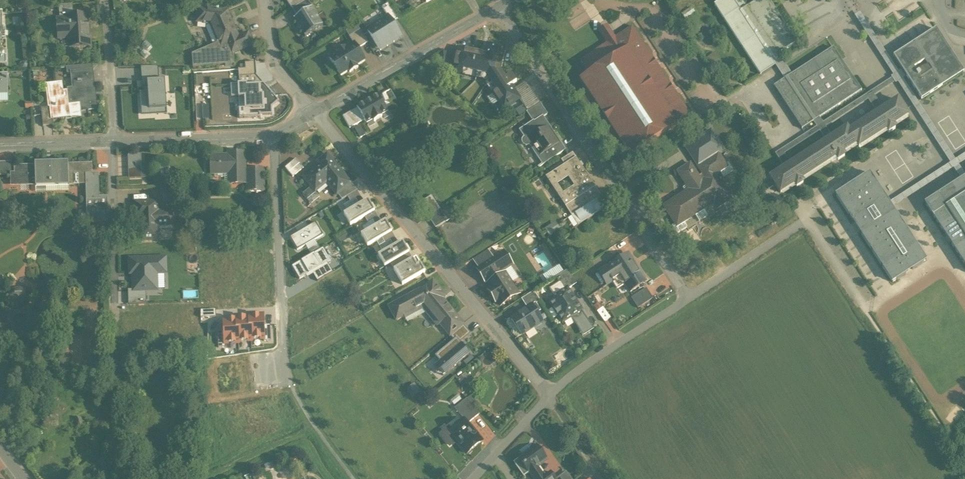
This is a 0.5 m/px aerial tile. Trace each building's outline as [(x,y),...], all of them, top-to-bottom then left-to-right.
[(292,9),(307,0),(286,0),(292,9)] [(292,9),(297,17),(312,7),(312,8),(313,8),(308,0),(307,0),(292,9)] [(747,7),(742,0),(736,0),(734,1),(733,0),(721,0),(714,5),(760,75),(776,65),(779,63),(782,61),(777,54),(796,42),(769,0),(758,0),(747,7)] [(389,17),(392,23),(398,19),(388,4),(382,8),(388,18),(389,17)] [(72,5),(59,6),(60,18),(73,17),(72,5)] [(297,17),(294,19),(305,36),(304,36),(305,36),(323,25),(322,25),(312,8),(312,7),(297,17)] [(226,12),(217,11),(217,12),(199,10),(198,23),(206,24),(206,22),(211,22),(212,24),(221,46),(232,42),(232,41),(238,39),(226,12)] [(853,16),(893,77),(823,123),(819,118),(813,122),(816,127),(775,154),(784,168),(787,167),(791,164),(784,154),(819,131),(826,141),(829,139),(832,137),(825,127),(868,100),(876,113),(880,111),(883,109),(874,95),(896,82),(948,164),(888,203),(889,205),(892,208),(952,169),(960,181),(963,179),(964,178),(957,165),(964,160),(964,153),(953,160),(900,79),(905,75),(904,73),(902,71),(897,74),(858,13),(853,16)] [(73,17),(74,19),(77,19),(77,22),(80,22),(80,19),(87,19),(88,26),(89,26),(88,16),(73,17)] [(87,19),(80,19),(80,22),(77,22),(77,19),(74,19),(73,17),(60,18),(60,20),(57,20),(57,30),(61,30),(61,36),(60,36),(60,39),(60,41),(63,41),(62,39),(69,38),(70,47),(80,46),(80,44),(90,43),(89,26),(88,26),(87,19)] [(367,30),(380,51),(401,38),(392,23),(389,17),(388,18),(367,30)] [(615,38),(612,34),(608,36),(604,39),(607,43),(580,61),(589,74),(579,80),(585,89),(576,95),(615,154),(624,148),(630,157),(691,117),(632,27),(615,38)] [(936,29),(893,57),(902,71),(904,73),(905,75),(907,78),(921,100),(964,73),(936,29)] [(368,43),(360,30),(349,37),(354,44),(354,43),(358,49),(368,43)] [(238,39),(232,41),(232,42),(237,52),(253,45),(248,34),(238,39)] [(222,47),(213,51),(207,49),(198,53),(199,67),(234,64),(234,55),(233,54),(237,52),(232,42),(221,46),(222,47)] [(354,44),(346,49),(345,47),(337,52),(338,54),(329,59),(340,76),(349,71),(350,73),(358,68),(357,66),(365,61),(358,49),(354,43),(354,44)] [(519,99),(499,68),(503,49),(488,46),(486,55),(458,50),(454,72),(462,74),(463,70),(487,74),(503,99),(499,101),(504,108),(519,99)] [(784,78),(773,86),(774,87),(775,86),(803,127),(801,128),(802,129),(813,122),(819,118),(861,90),(847,69),(833,47),(791,74),(784,78)] [(714,66),(721,63),(716,53),(709,56),(714,66)] [(791,74),(782,61),(779,63),(776,65),(784,78),(791,74)] [(256,63),(245,63),(246,69),(239,70),(239,77),(257,76),(256,63)] [(91,65),(67,67),(68,74),(73,74),(73,73),(91,71),(91,65)] [(147,82),(147,81),(159,81),(158,67),(141,67),(142,82),(147,82)] [(91,71),(73,73),(73,74),(75,90),(67,91),(69,105),(80,104),(81,110),(96,109),(92,71),(91,71)] [(159,81),(147,81),(147,82),(148,88),(149,110),(155,110),(167,109),(165,80),(159,81)] [(62,83),(47,84),(50,108),(51,119),(52,119),(70,117),(70,118),(81,117),(81,110),(80,104),(69,105),(67,91),(63,92),(62,83)] [(149,110),(148,88),(142,88),(142,92),(140,93),(140,101),(143,101),(144,111),(149,110)] [(540,104),(530,88),(521,94),(524,99),(521,101),(528,112),(540,104)] [(380,94),(372,99),(371,98),(363,103),(357,107),(357,108),(364,120),(366,124),(373,120),(374,122),(382,117),(381,116),(388,112),(383,104),(385,103),(380,94)] [(784,168),(770,178),(780,193),(794,184),(796,187),(802,184),(803,183),(801,180),(832,159),(836,157),(838,160),(844,156),(842,153),(856,143),(858,147),(886,129),(889,132),(895,128),(893,125),(907,115),(897,100),(883,109),(880,111),(876,113),(848,132),(846,128),(832,137),(829,139),(826,141),(791,164),(787,167),(784,168)] [(144,111),(143,101),(140,101),(141,116),(166,115),(166,113),(155,114),(155,110),(149,110),(144,111)] [(528,112),(527,112),(533,122),(534,123),(542,118),(547,115),(540,104),(528,112)] [(50,108),(41,109),(43,126),(52,125),(52,119),(51,119),(50,108)] [(357,108),(343,117),(350,129),(364,120),(357,108)] [(542,118),(534,123),(533,122),(521,129),(526,137),(523,139),(522,140),(522,142),(522,144),(523,146),(525,147),(527,147),(529,146),(530,146),(531,147),(533,147),(534,148),(544,164),(565,151),(559,142),(558,143),(550,132),(547,134),(545,131),(548,128),(542,118)] [(366,135),(361,127),(355,129),(360,138),(366,135)] [(684,146),(698,167),(705,162),(718,153),(719,155),(726,150),(712,128),(684,146)] [(233,156),(234,174),(234,185),(245,184),(245,172),(245,152),(233,153),(233,156)] [(572,153),(561,161),(564,166),(575,158),(572,153)] [(667,214),(674,225),(672,226),(677,234),(687,227),(684,223),(690,219),(689,218),(694,214),(699,221),(707,216),(703,209),(708,206),(707,204),(713,201),(718,208),(724,205),(727,209),(737,203),(732,195),(729,197),(715,176),(720,172),(723,177),(733,170),(728,163),(725,165),(719,155),(718,153),(705,162),(698,167),(702,175),(699,177),(690,164),(677,172),(686,186),(683,188),(686,193),(678,198),(678,197),(665,205),(670,212),(667,214)] [(142,154),(128,155),(129,179),(143,178),(142,154)] [(315,169),(303,179),(311,188),(315,194),(327,184),(337,197),(338,196),(352,184),(327,155),(317,163),(319,165),(321,168),(317,171),(315,169)] [(234,174),(233,156),(210,156),(211,174),(234,174)] [(564,166),(546,178),(578,226),(597,214),(591,204),(586,198),(597,191),(575,158),(564,166)] [(304,169),(296,159),(285,168),(293,178),(304,169)] [(0,163),(0,176),(15,176),(16,176),(15,166),(15,162),(0,163)] [(59,164),(59,184),(59,186),(59,190),(59,185),(86,185),(87,200),(87,215),(81,216),(82,224),(108,223),(108,197),(100,197),(99,174),(92,174),(92,163),(59,164)] [(59,184),(59,164),(57,164),(56,164),(54,164),(53,165),(15,166),(16,176),(15,176),(15,182),(36,181),(37,185),(59,184)] [(250,171),(245,172),(245,184),(247,184),(248,192),(264,192),(263,169),(252,170),(250,171)] [(888,203),(869,173),(855,182),(856,184),(850,188),(849,186),(835,195),(837,199),(853,223),(854,222),(860,232),(859,233),(892,283),(906,274),(904,271),(910,267),(912,270),(926,261),(892,208),(889,205),(888,203)] [(925,204),(964,266),(964,178),(963,179),(960,181),(925,204)] [(771,181),(766,185),(769,190),(774,186),(771,181)] [(357,192),(352,184),(338,196),(342,200),(347,197),(357,192)] [(175,188),(160,188),(160,196),(163,196),(163,203),(175,202),(175,188)] [(320,199),(315,194),(311,188),(303,195),(312,205),(320,199)] [(597,191),(586,198),(591,204),(601,197),(597,191)] [(364,203),(357,192),(347,197),(351,203),(356,200),(359,206),(364,203)] [(431,196),(419,204),(428,217),(440,209),(431,196)] [(601,197),(591,204),(597,214),(608,207),(601,197)] [(375,212),(368,201),(364,203),(359,206),(344,215),(350,226),(364,218),(375,212)] [(158,212),(158,202),(135,202),(136,218),(143,218),(143,224),(141,224),(141,240),(159,240),(158,222),(171,222),(171,225),(173,225),(172,211),(158,212)] [(447,221),(440,209),(428,217),(435,228),(447,221)] [(381,224),(375,212),(364,218),(368,224),(373,221),(376,226),(381,224)] [(376,226),(361,235),(368,247),(382,238),(392,233),(385,221),(381,224),(376,226)] [(545,229),(550,237),(562,230),(556,222),(545,229)] [(315,223),(290,238),(297,250),(323,236),(315,223)] [(398,244),(392,233),(382,238),(385,244),(390,241),(394,247),(398,244)] [(378,256),(385,267),(390,264),(409,253),(402,242),(398,244),(394,247),(378,256)] [(323,249),(292,267),(300,280),(312,273),(327,263),(331,261),(324,250),(323,249)] [(394,271),(413,260),(409,253),(390,264),(394,271)] [(504,253),(484,265),(477,270),(485,282),(488,280),(490,283),(502,275),(500,272),(511,266),(512,265),(504,253)] [(645,282),(627,255),(599,273),(607,285),(612,282),(611,280),(618,275),(630,292),(645,282)] [(165,259),(130,260),(131,274),(133,274),(134,290),(134,291),(146,290),(156,290),(156,276),(156,273),(165,273),(165,259)] [(413,260),(394,271),(402,286),(410,281),(425,272),(420,264),(416,266),(413,260)] [(333,273),(327,263),(312,273),(317,282),(333,273)] [(544,285),(556,278),(563,273),(558,265),(539,278),(544,285)] [(500,272),(502,275),(505,274),(511,283),(519,278),(511,266),(500,272)] [(563,273),(556,278),(559,283),(565,291),(568,289),(568,290),(577,284),(567,271),(563,273)] [(511,283),(505,274),(502,275),(490,283),(487,285),(491,291),(489,292),(495,301),(497,300),(500,306),(518,295),(511,283)] [(164,275),(156,276),(156,290),(165,289),(164,275)] [(433,282),(426,288),(390,308),(397,321),(423,307),(439,326),(441,325),(451,316),(449,314),(452,312),(441,299),(444,297),(433,282)] [(555,297),(565,291),(559,283),(549,289),(555,297)] [(12,291),(10,294),(8,301),(12,303),(16,304),(21,304),(26,302),(28,301),(30,299),(26,293),(25,290),(22,288),(18,288),(15,289),(12,291)] [(555,297),(548,301),(562,323),(571,318),(582,311),(568,290),(568,289),(565,291),(555,297)] [(646,289),(631,299),(638,309),(653,299),(646,289)] [(146,290),(134,291),(134,290),(128,291),(128,305),(146,304),(146,290)] [(540,301),(534,292),(521,300),(528,308),(531,306),(531,307),(540,301)] [(528,308),(513,318),(523,334),(534,327),(533,326),(539,321),(540,323),(541,322),(531,307),(531,306),(528,308)] [(605,322),(611,318),(603,307),(597,311),(605,322)] [(594,330),(582,311),(571,318),(580,331),(590,325),(593,330),(594,330)] [(452,312),(449,314),(451,316),(460,327),(463,325),(452,312)] [(251,329),(252,339),(264,339),(264,326),(263,316),(249,317),(249,318),(250,329),(251,329)] [(460,327),(451,316),(441,325),(450,336),(463,325),(460,327)] [(238,330),(239,342),(252,341),(252,339),(251,329),(250,329),(249,318),(236,319),(237,320),(237,330),(238,330)] [(237,320),(224,321),(224,333),(225,344),(226,344),(239,343),(239,342),(238,330),(237,330),(237,320)] [(454,341),(457,338),(461,343),(471,334),(463,325),(450,336),(454,341)] [(593,330),(590,325),(580,331),(583,337),(593,330)] [(446,373),(447,374),(470,354),(461,343),(457,338),(454,341),(435,357),(440,362),(438,363),(438,364),(446,373)] [(443,376),(446,373),(438,364),(435,367),(443,376)] [(479,414),(467,399),(455,409),(465,421),(465,420),(468,423),(479,414)] [(468,423),(465,420),(465,421),(452,432),(457,438),(455,440),(466,453),(482,440),(478,435),(478,434),(470,425),(469,426),(468,423)] [(519,459),(524,467),(533,478),(555,478),(550,472),(544,477),(538,467),(547,461),(536,446),(519,459)] [(519,459),(514,463),(519,470),(524,467),(519,459)]
